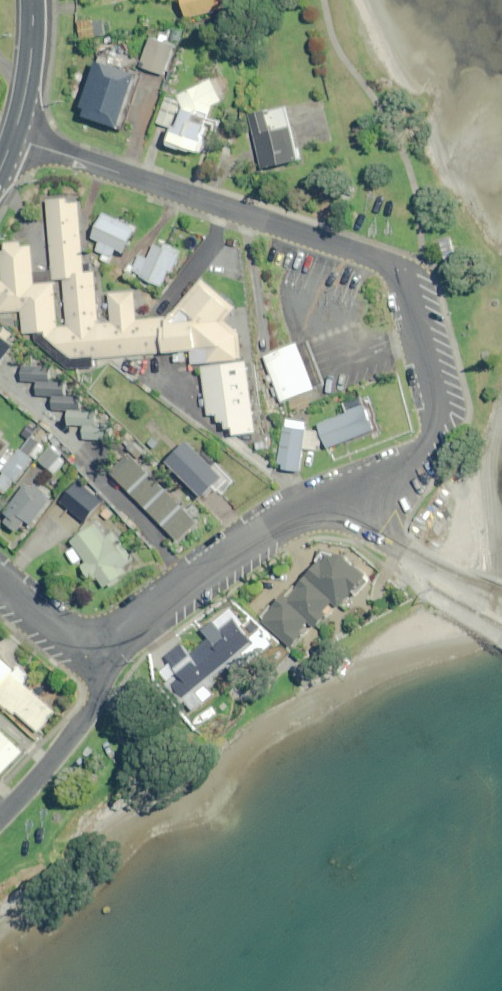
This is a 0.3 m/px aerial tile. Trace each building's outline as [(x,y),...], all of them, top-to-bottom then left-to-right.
[(211,14),(211,16),(218,14),(217,12),(232,9),(235,8),(233,0),(184,0),(187,18),(211,14)] [(104,20),(78,24),(81,40),(106,36),(104,20)] [(161,35),(160,39),(152,36),(140,71),(144,73),(142,77),(159,83),(160,79),(164,80),(177,45),(169,42),(171,38),(161,35)] [(96,61),(78,115),(121,129),(139,75),(134,74),(132,68),(142,64),(139,57),(134,58),(128,43),(119,47),(117,44),(99,50),(100,54),(104,64),(96,61)] [(219,79),(214,81),(213,79),(177,97),(180,102),(166,98),(158,124),(172,129),(167,144),(193,152),(194,151),(203,154),(208,137),(204,136),(208,126),(220,130),(223,121),(210,117),(214,107),(224,102),(222,97),(227,94),(219,79)] [(289,106),(272,110),(254,114),(260,141),(267,168),(299,161),(302,160),(289,106)] [(242,361),(239,334),(226,322),(237,308),(203,280),(170,318),(136,321),(133,292),(110,294),(113,323),(100,324),(96,275),(87,276),(80,200),(47,203),(54,281),(64,280),(68,327),(59,328),(55,283),(36,285),(32,246),(0,249),(0,261),(2,282),(0,282),(0,304),(21,302),(24,335),(46,332),(47,337),(73,359),(73,361),(208,349),(209,364),(242,361)] [(97,251),(105,255),(102,260),(110,263),(117,249),(126,253),(137,228),(105,214),(94,238),(101,242),(97,251)] [(451,237),(440,240),(446,262),(456,259),(451,237)] [(161,242),(160,245),(155,243),(149,258),(139,255),(135,266),(129,264),(125,272),(133,275),(135,271),(145,275),(143,279),(164,288),(170,272),(174,273),(183,251),(161,242)] [(0,334),(0,370),(17,349),(9,342),(15,335),(5,327),(0,334)] [(322,390),(305,343),(268,356),(285,403),(322,390)] [(255,433),(247,363),(204,368),(209,416),(219,415),(220,423),(226,422),(227,429),(235,428),(235,435),(255,433)] [(22,380),(37,380),(52,381),(53,367),(23,366),(22,380)] [(52,381),(37,380),(37,394),(52,395),(67,395),(67,382),(52,381)] [(52,397),(51,408),(51,409),(69,410),(84,411),(84,396),(67,395),(52,395),(52,397)] [(381,431),(368,397),(349,404),(353,413),(323,425),(332,449),(381,431)] [(84,426),(98,426),(98,425),(98,411),(84,411),(69,410),(69,425),(84,426)] [(114,427),(98,426),(84,426),(83,441),(114,442),(114,427)] [(285,427),(280,464),(287,465),(287,470),(304,471),(306,449),(308,431),(308,430),(285,427)] [(22,450),(35,459),(37,461),(47,447),(33,436),(22,450)] [(206,450),(204,453),(190,441),(170,463),(207,497),(216,487),(224,495),(236,482),(239,479),(206,450)] [(147,451),(137,442),(129,452),(138,461),(147,451)] [(20,448),(0,476),(0,479),(0,490),(8,496),(35,459),(22,450),(20,448)] [(67,461),(51,448),(40,461),(55,475),(67,461)] [(198,523),(138,462),(119,480),(179,542),(198,523)] [(104,502),(78,479),(61,500),(87,522),(104,502)] [(52,501),(29,483),(14,501),(18,504),(4,521),(19,532),(28,520),(33,524),(52,501)] [(95,576),(102,585),(105,583),(108,587),(127,573),(124,568),(135,560),(115,532),(108,538),(97,524),(72,542),(80,552),(87,562),(81,567),(90,580),(95,576)] [(318,629),(332,614),(334,616),(341,608),(354,594),(358,598),(373,581),(337,547),(290,598),(287,596),(264,621),(294,649),(315,626),(318,629)] [(221,621),(223,623),(220,626),(216,622),(202,634),(207,640),(196,650),(193,646),(188,650),(182,644),(166,658),(177,671),(180,674),(171,682),(196,711),(213,696),(209,691),(217,684),(213,680),(229,666),(233,671),(260,648),(230,613),(221,621)] [(0,657),(0,707),(5,712),(10,707),(40,733),(58,713),(37,694),(43,687),(20,667),(16,671),(0,657)] [(2,775),(24,753),(0,730),(0,774),(2,775)]
